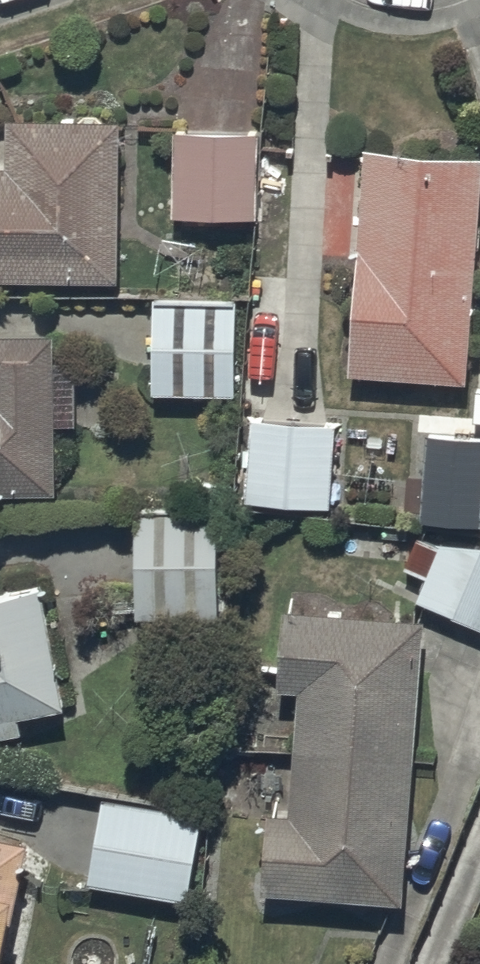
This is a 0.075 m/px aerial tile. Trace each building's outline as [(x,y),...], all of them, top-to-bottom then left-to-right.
[(118,110),(11,107),(10,152),(0,152),(0,265),(114,268),(118,110)] [(258,123),(175,119),(174,204),(255,205),(258,123)] [(467,369),(479,184),(479,145),(366,135),(352,362),(467,369)] [(236,285),(154,285),(154,380),(236,381),(236,285)] [(71,412),(77,412),(77,353),(53,353),(53,321),(0,321),(0,479),(57,479),(54,413),(71,412)] [(335,411),(252,407),(247,489),(331,494),(335,411)] [(428,421),(423,505),(479,509),(479,424),(428,421)] [(218,500),(137,500),(138,604),(218,604),(218,500)] [(419,586),(479,614),(479,536),(442,534),(419,586)] [(42,573),(0,581),(0,721),(21,717),(18,702),(67,692),(42,573)] [(262,882),(408,892),(427,604),(284,595),(278,674),(299,676),(291,801),(267,800),(262,882)] [(209,807),(103,789),(88,873),(194,892),(209,807)] [(28,827),(0,823),(0,963),(4,963),(28,827)]
